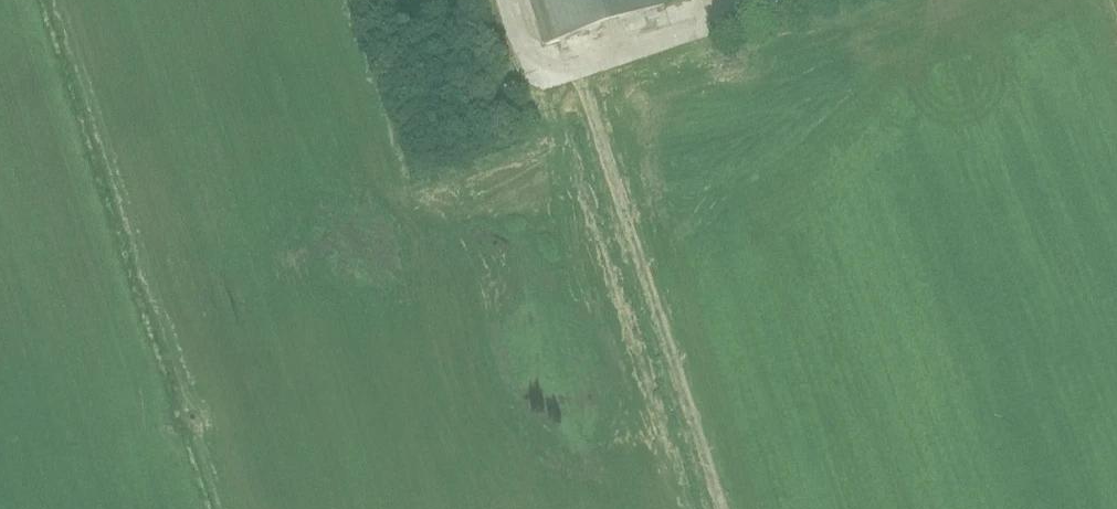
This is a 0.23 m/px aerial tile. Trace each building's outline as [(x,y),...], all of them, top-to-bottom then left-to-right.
[(665,4),(664,0),(532,0),(547,44),(665,4)]
